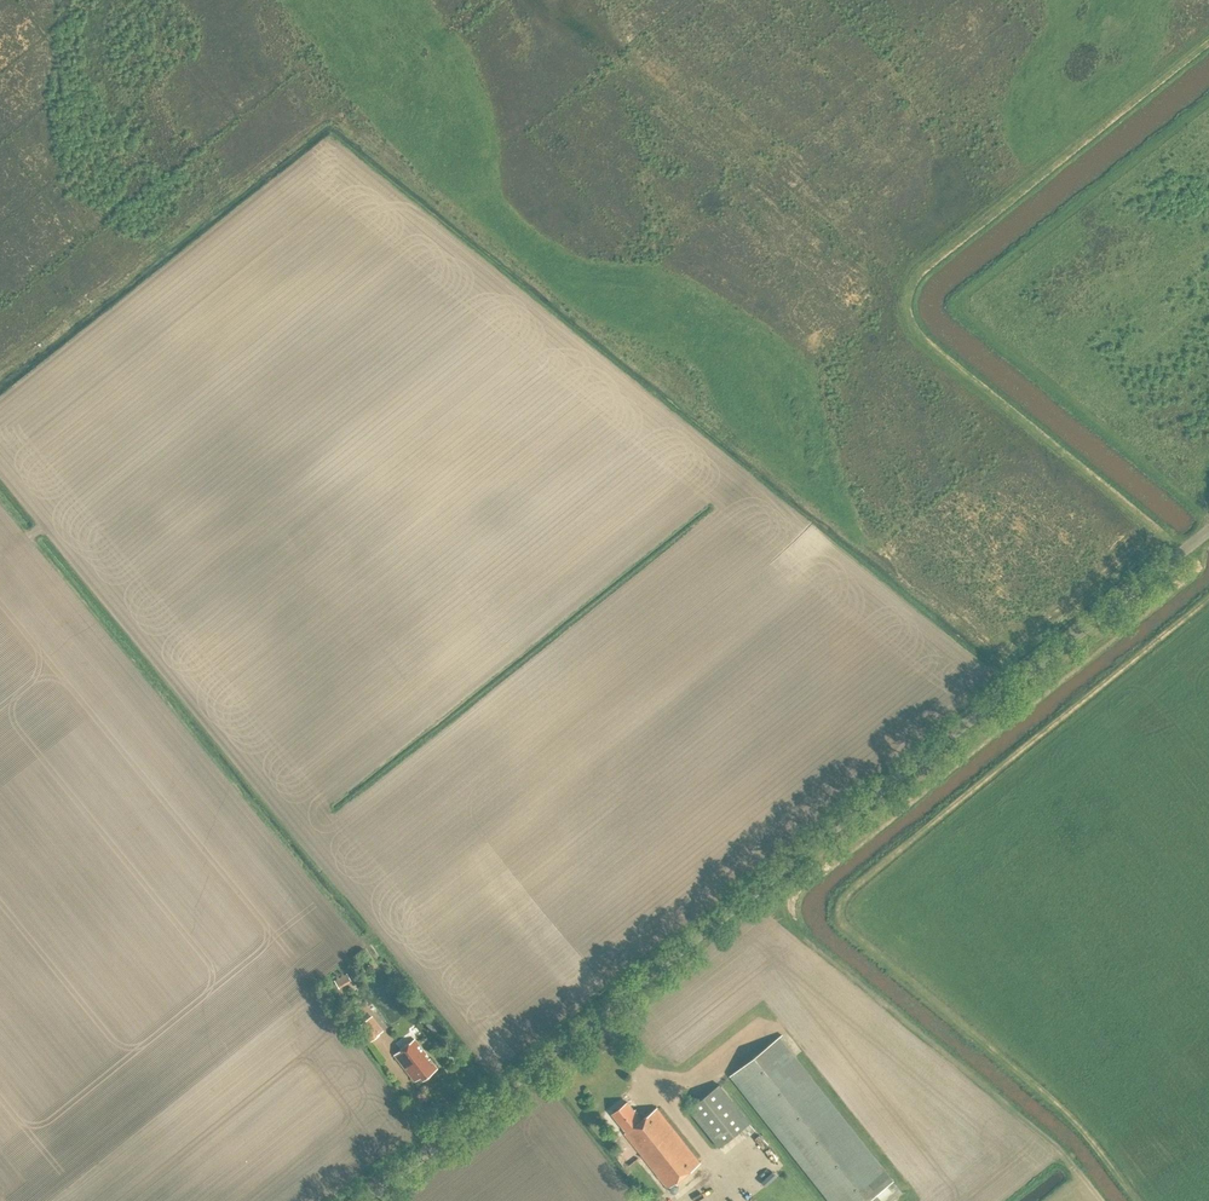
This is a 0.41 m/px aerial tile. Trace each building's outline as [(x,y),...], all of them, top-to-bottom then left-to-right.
[(351,982),(347,974),(335,981),(339,989),(351,982)] [(367,1018),(358,1025),(370,1040),(379,1033),(367,1018)] [(426,1024),(431,1031),(436,1027),(430,1020),(426,1024)] [(731,1074),(832,1200),(866,1200),(894,1179),(780,1035),(731,1074)] [(414,1037),(394,1053),(415,1080),(422,1075),(424,1077),(437,1067),(414,1037)] [(721,1084),(689,1109),(720,1148),(751,1124),(721,1084)] [(627,1130),(625,1132),(668,1187),(701,1160),(658,1106),(642,1118),(628,1100),(613,1112),(627,1130)]
